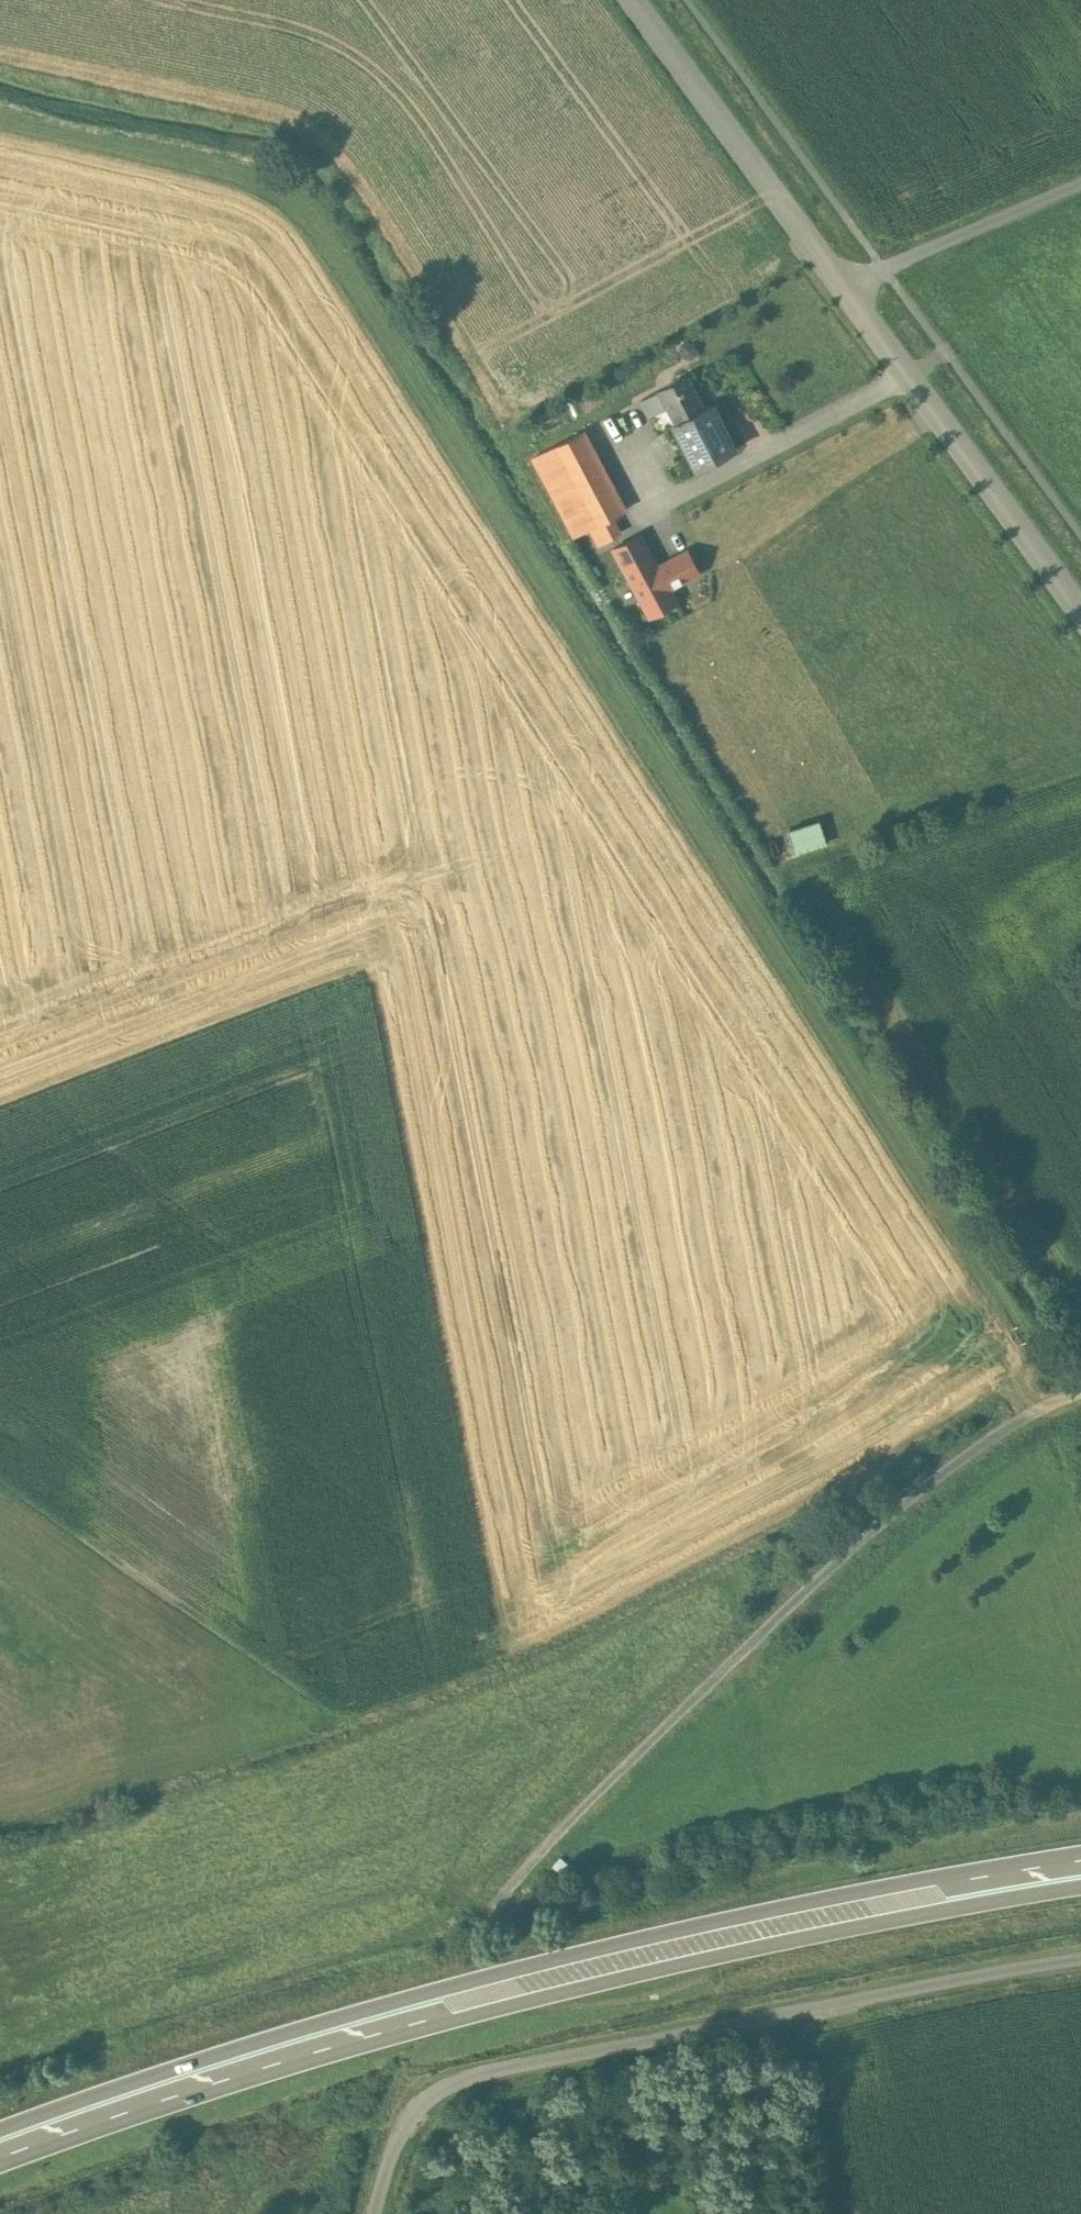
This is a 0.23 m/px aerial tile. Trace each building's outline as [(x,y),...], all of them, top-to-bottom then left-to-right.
[(673,422),(703,406),(687,374),(639,398),(648,415),(665,406),(673,422)] [(703,406),(673,422),(695,466),(733,447),(710,403),(703,406)] [(586,427),(532,457),(573,535),(625,508),(586,427)] [(639,533),(613,547),(649,613),(674,599),(667,586),(697,570),(686,549),(656,565),(639,533)] [(781,829),(785,852),(830,845),(826,821),(781,829)]
